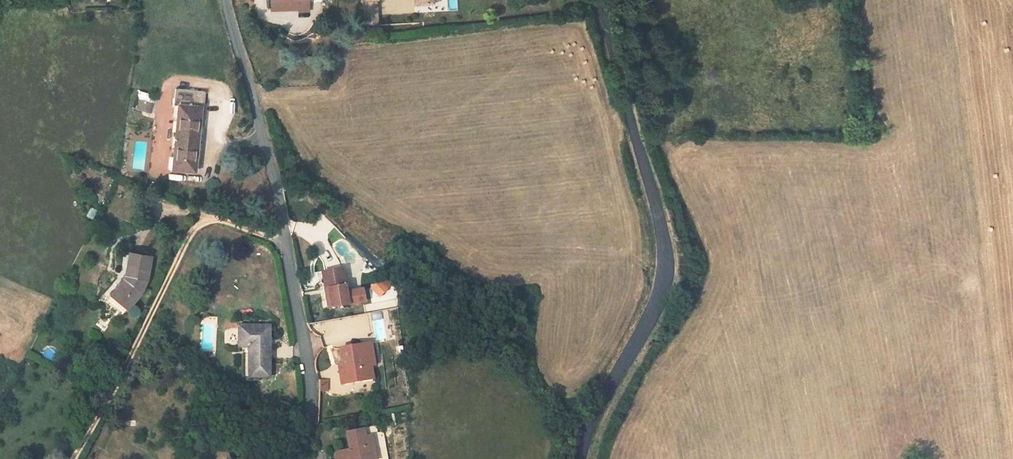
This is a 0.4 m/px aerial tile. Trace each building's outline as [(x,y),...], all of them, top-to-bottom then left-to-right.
[(304,0),(268,0),(269,8),(269,12),(305,10),(304,0)] [(376,0),(362,0),(364,26),(377,25),(376,0)] [(192,169),(200,92),(173,89),(172,103),(176,104),(169,167),(192,169)] [(140,285),(144,259),(123,256),(122,257),(119,279),(104,296),(121,310),(136,292),(140,285)] [(344,294),(339,270),(322,273),(329,310),(346,306),(344,294)] [(376,296),(384,288),(377,280),(369,289),(376,296)] [(344,294),(346,306),(362,303),(360,291),(344,294)] [(266,372),(266,325),(239,325),(238,344),(246,344),(246,372),(266,372)] [(361,367),(363,380),(373,378),(371,365),(374,364),(370,342),(360,344),(364,366),(361,367)] [(361,367),(364,366),(360,344),(340,348),(342,363),(343,370),(340,370),(342,383),(363,380),(361,367)] [(369,437),(361,438),(360,431),(343,433),(345,451),(331,453),(332,458),(372,458),(369,437)]
